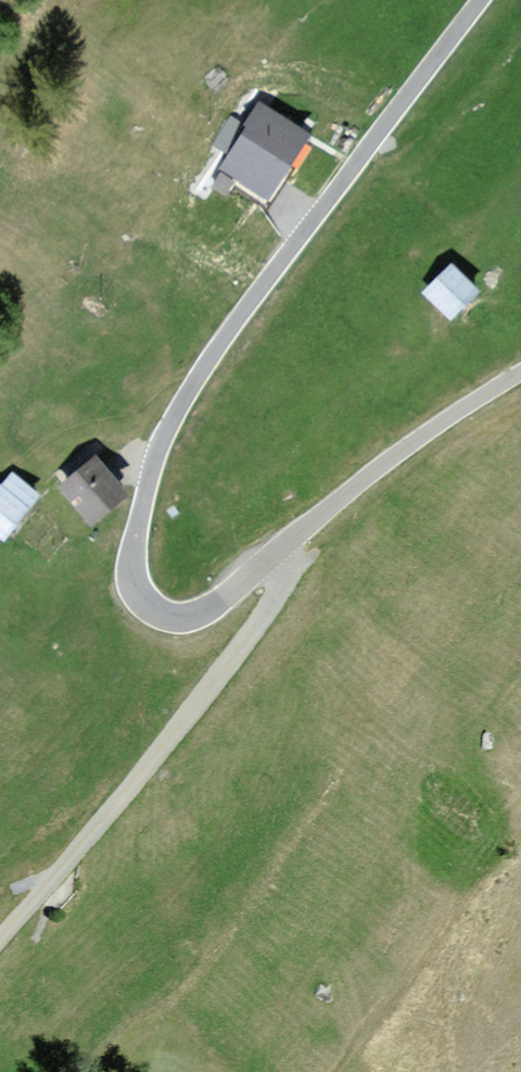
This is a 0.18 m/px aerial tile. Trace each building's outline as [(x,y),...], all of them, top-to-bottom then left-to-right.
[(271,129),(258,121),(239,152),(285,179),(309,139),(277,120),(271,129)] [(484,294),(456,264),(425,293),(453,322),(484,294)] [(136,497),(101,455),(61,488),(96,530),(136,497)] [(17,474),(0,495),(0,541),(7,546),(46,498),(17,474)]
